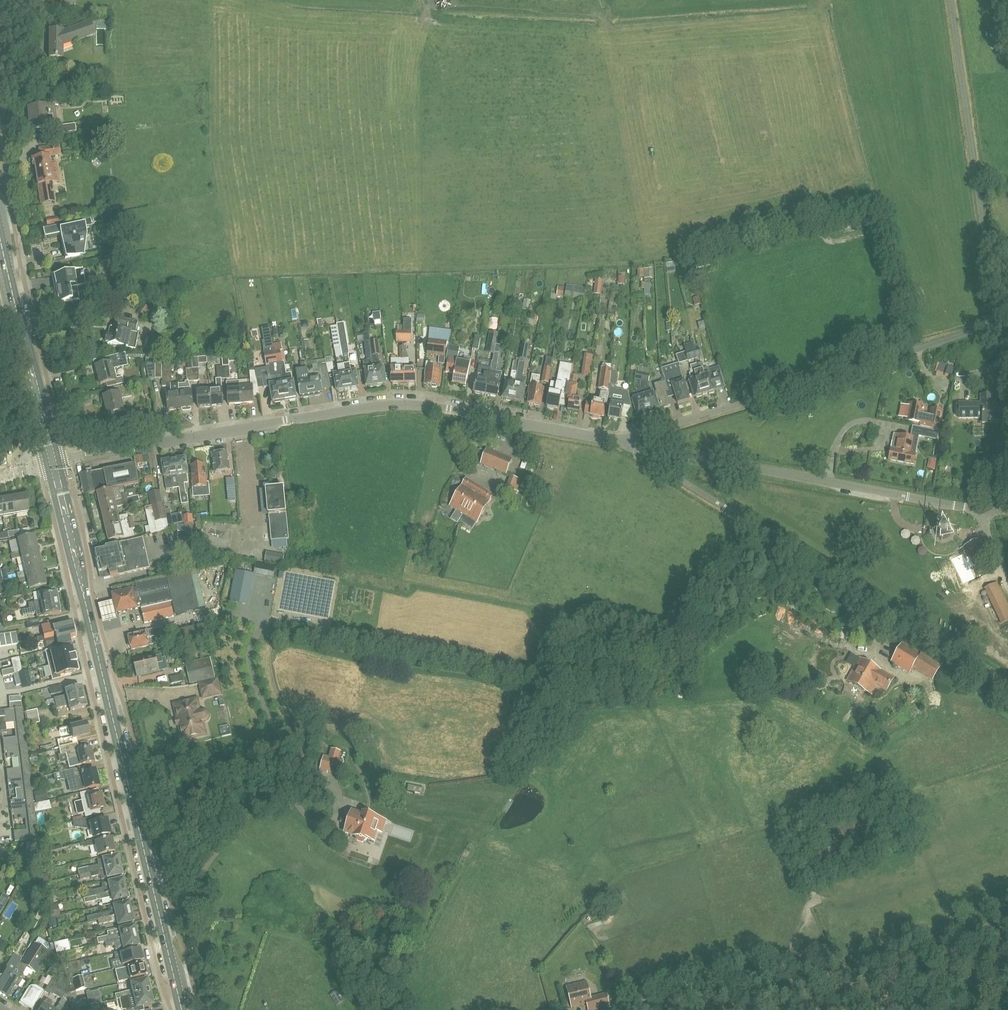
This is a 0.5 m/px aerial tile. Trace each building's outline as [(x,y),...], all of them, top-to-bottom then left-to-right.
[(90,21),(66,30),(63,31),(63,30),(49,30),(49,57),(63,57),(63,49),(62,49),(62,45),(94,33),(90,21)] [(43,129),(43,135),(76,131),(75,124),(57,126),(55,105),(28,108),(31,130),(43,129)] [(41,157),(32,158),(34,166),(35,166),(41,199),(54,197),(52,182),(60,181),(58,174),(56,165),(56,161),(50,162),(49,156),(60,154),(59,145),(58,146),(57,139),(48,141),(49,147),(39,148),(41,157)] [(49,225),(65,223),(64,215),(48,217),(49,225)] [(87,235),(85,228),(92,227),(90,218),(62,225),(44,228),(46,237),(61,235),(62,239),(60,240),(62,240),(63,244),(53,245),(53,246),(63,245),(65,256),(56,258),(56,259),(66,257),(66,258),(84,254),(87,235)] [(52,287),(56,287),(58,295),(59,295),(60,300),(47,302),(47,303),(59,301),(59,303),(79,299),(76,287),(86,285),(83,269),(54,275),(56,286),(51,287),(52,291),(53,291),(52,287)] [(558,286),(556,296),(563,297),(565,287),(558,286)] [(565,296),(584,299),(586,291),(586,289),(566,286),(565,296)] [(601,295),(602,287),(595,286),(594,294),(601,295)] [(607,318),(614,319),(617,293),(610,292),(607,318)] [(699,297),(693,298),(695,306),(701,304),(699,297)] [(159,320),(162,314),(143,305),(138,313),(143,317),(145,313),(159,320)] [(108,336),(106,343),(108,344),(112,345),(113,347),(118,348),(120,347),(129,348),(132,332),(136,333),(137,328),(134,328),(136,322),(117,318),(114,328),(112,328),(110,336),(108,336)] [(411,342),(411,330),(412,319),(403,319),(403,330),(402,330),(402,342),(411,342)] [(343,324),(337,325),(337,326),(339,337),(339,341),(341,355),(348,354),(345,340),(343,324)] [(271,376),(262,378),(264,388),(270,387),(273,402),(274,402),(285,400),(278,363),(281,362),(280,351),(274,352),(272,344),(269,326),(261,328),(263,341),(262,341),(264,353),(266,368),(269,367),(271,376)] [(429,340),(427,354),(439,356),(439,363),(444,364),(447,342),(450,342),(452,331),(430,329),(429,340)] [(478,351),(481,337),(474,336),(472,349),(478,351)] [(339,337),(333,338),(336,355),(337,355),(338,361),(337,361),(339,374),(334,375),(337,392),(338,391),(340,392),(343,392),(344,390),(347,390),(342,360),(341,355),(339,341),(339,337)] [(303,341),(302,342),(303,348),(303,352),(310,351),(308,340),(307,341),(303,341)] [(377,341),(370,342),(371,354),(372,356),(377,355),(379,355),(377,341)] [(679,363),(688,361),(695,359),(693,350),(694,349),(692,343),(684,346),(686,352),(676,355),(679,363)] [(457,361),(459,347),(448,346),(446,360),(448,360),(446,372),(454,374),(452,384),(466,386),(471,359),(464,358),(463,362),(457,361)] [(699,348),(694,349),(693,350),(695,359),(701,357),(699,348)] [(281,362),(278,363),(285,400),(289,399),(291,400),(294,400),(295,398),(296,398),(293,381),(292,382),(291,375),(289,374),(286,374),(284,362),(286,361),(284,350),(283,350),(280,351),(281,362)] [(107,386),(108,388),(112,387),(116,386),(125,384),(124,377),(116,379),(113,369),(120,367),(128,365),(126,358),(137,358),(137,352),(125,352),(96,359),(98,366),(97,366),(98,373),(99,376),(101,385),(104,384),(107,384),(107,386)] [(146,352),(146,358),(146,365),(155,365),(155,364),(155,352),(146,352)] [(405,359),(406,359),(405,353),(400,353),(400,359),(391,360),(392,384),(399,384),(399,386),(404,386),(404,384),(403,359),(405,359)] [(490,372),(485,395),(497,398),(502,373),(495,371),(498,357),(499,354),(494,353),(494,354),(493,356),(492,362),(491,368),(490,367),(490,372)] [(222,356),(223,367),(224,379),(230,379),(228,355),(222,356)] [(377,355),(372,356),(372,360),(376,387),(381,386),(381,385),(386,384),(383,368),(379,368),(377,355)] [(519,362),(519,358),(514,357),(510,383),(505,382),(502,398),(506,399),(506,401),(512,402),(519,362)] [(348,359),(342,360),(347,390),(351,389),(352,390),(356,390),(356,388),(358,388),(355,371),(355,367),(350,365),(348,359)] [(409,359),(406,359),(405,359),(403,359),(404,384),(415,383),(415,368),(409,368),(409,359)] [(168,411),(181,410),(179,391),(178,385),(178,383),(171,384),(171,372),(168,372),(163,369),(168,360),(161,360),(161,364),(156,364),(156,379),(162,379),(162,387),(168,386),(168,394),(167,394),(168,411)] [(309,395),(311,395),(307,367),(306,364),(306,360),(300,361),(302,370),(304,381),(298,382),(301,397),(303,396),(305,398),(307,397),(309,395)] [(367,361),(362,362),(363,370),(366,387),(370,386),(371,387),(376,387),(372,360),(367,361)] [(476,379),(474,393),(485,395),(490,372),(490,367),(491,368),(492,362),(480,360),(479,367),(476,379)] [(331,388),(329,376),(329,374),(327,364),(326,361),(306,364),(307,367),(311,395),(315,395),(316,396),(319,395),(320,394),(322,393),(321,389),(331,388)] [(425,385),(431,386),(432,387),(436,388),(437,387),(439,387),(439,386),(440,370),(432,369),(432,363),(426,362),(424,377),(426,377),(425,385)] [(522,402),(525,386),(526,378),(522,377),(522,373),(524,363),(519,362),(512,402),(517,403),(517,401),(522,402)] [(561,395),(567,396),(570,375),(571,371),(571,372),(572,365),(560,363),(556,384),(552,383),(547,407),(548,407),(548,408),(553,409),(553,408),(558,409),(561,395)] [(702,363),(696,365),(705,394),(709,393),(709,394),(714,392),(714,391),(716,390),(715,389),(724,386),(718,367),(709,370),(708,368),(703,369),(702,363)] [(691,366),(693,372),(689,373),(691,380),(689,381),(695,397),(696,396),(697,397),(702,396),(701,395),(705,394),(696,365),(691,366)] [(545,367),(542,382),(548,383),(551,368),(545,367)] [(598,419),(601,417),(602,417),(604,404),(607,405),(610,390),(611,372),(611,370),(611,369),(601,368),(599,385),(602,390),(600,400),(593,399),(590,415),(592,415),(593,418),(598,419)] [(664,374),(666,380),(669,391),(674,390),(678,404),(689,400),(680,369),(664,374)] [(616,372),(611,372),(610,390),(607,405),(610,406),(608,418),(621,421),(624,405),(622,405),(623,402),(622,402),(624,393),(615,391),(616,386),(615,386),(616,372)] [(636,390),(638,397),(633,399),(638,414),(643,413),(643,414),(648,412),(643,396),(641,388),(641,382),(642,373),(636,372),(635,380),(635,387),(636,390)] [(670,406),(668,398),(666,392),(669,391),(666,380),(656,384),(654,384),(656,392),(650,394),(648,386),(648,383),(650,375),(642,373),(641,382),(641,388),(643,396),(648,412),(654,411),(654,410),(658,408),(658,409),(663,408),(670,406)] [(541,406),(544,389),(538,388),(540,376),(531,375),(529,389),(530,389),(528,403),(541,406)] [(570,375),(567,396),(567,397),(568,397),(567,403),(569,404),(568,410),(579,413),(582,399),(575,398),(577,386),(573,386),(575,376),(570,375)] [(153,394),(150,380),(149,380),(138,382),(140,391),(144,390),(146,395),(153,394)] [(209,388),(211,407),(223,406),(221,380),(217,380),(217,387),(209,388)] [(229,406),(241,405),(240,388),(239,381),(227,382),(227,389),(229,406)] [(178,385),(179,391),(181,410),(182,410),(182,411),(183,412),(190,411),(191,410),(191,409),(193,409),(191,389),(190,389),(190,387),(189,383),(185,383),(185,384),(178,385)] [(104,397),(105,403),(108,415),(125,412),(122,399),(132,397),(129,385),(110,389),(112,395),(104,397)] [(240,388),(241,405),(254,404),(253,397),(252,387),(240,388)] [(211,407),(209,388),(201,389),(201,391),(197,392),(198,408),(211,407)] [(623,402),(630,403),(628,393),(628,392),(624,391),(624,393),(622,402),(623,402)] [(998,423),(998,422),(999,420),(1007,420),(1007,413),(1007,406),(1007,404),(991,405),(991,395),(989,395),(988,394),(983,394),(983,396),(981,396),(981,404),(958,404),(959,418),(982,418),(982,423),(998,423)] [(938,430),(940,420),(942,411),(931,409),(929,419),(922,418),(924,406),(909,403),(905,421),(922,424),(922,427),(938,430)] [(891,449),(889,460),(913,465),(916,453),(917,453),(918,449),(917,448),(919,438),(937,441),(939,431),(912,427),(910,438),(896,435),(893,449),(891,449)] [(481,464),(490,468),(496,453),(487,449),(481,464)] [(215,473),(229,470),(226,452),(212,455),(215,473)] [(496,453),(490,468),(497,471),(503,456),(496,453)] [(144,463),(142,455),(135,456),(137,465),(144,463)] [(512,459),(503,456),(497,471),(506,474),(512,459)] [(929,458),(927,468),(935,470),(937,460),(929,458)] [(179,489),(181,501),(182,505),(189,503),(187,494),(185,495),(184,488),(184,484),(189,483),(188,474),(185,459),(175,460),(177,476),(179,487),(179,489)] [(172,488),(179,487),(177,476),(175,460),(162,462),(166,490),(172,489),(172,488)] [(80,476),(84,496),(138,483),(135,465),(104,471),(103,470),(85,474),(80,476)] [(191,466),(193,482),(193,487),(206,486),(204,465),(191,466)] [(450,506),(464,514),(480,487),(466,479),(450,506)] [(234,480),(226,481),(227,492),(235,492),(234,480)] [(493,495),(480,487),(464,514),(477,522),(493,495)] [(100,501),(101,505),(121,500),(121,501),(128,499),(127,494),(126,494),(124,488),(98,494),(96,495),(95,496),(96,500),(98,501),(100,501)] [(284,488),(266,490),(269,515),(286,514),(284,488)] [(152,505),(162,503),(160,491),(150,493),(152,505)] [(26,495),(13,497),(16,514),(29,512),(26,495)] [(4,516),(16,514),(13,497),(1,499),(4,516)] [(121,501),(121,500),(101,505),(103,518),(111,517),(111,515),(118,513),(117,508),(129,505),(132,504),(131,499),(128,499),(121,501)] [(165,518),(162,503),(152,505),(155,519),(165,518)] [(170,508),(165,509),(168,525),(183,523),(181,513),(171,515),(170,508)] [(106,530),(121,526),(134,523),(133,518),(129,519),(128,514),(119,516),(118,513),(111,515),(111,517),(103,518),(106,530)] [(289,540),(286,514),(269,515),(271,537),(271,541),(289,540)] [(184,524),(192,524),(194,523),(193,515),(183,515),(184,524)] [(168,530),(167,520),(155,522),(156,532),(168,530)] [(134,523),(121,526),(106,530),(109,541),(124,538),(123,533),(133,531),(133,529),(135,528),(134,523)] [(936,530),(936,532),(936,534),(937,535),(939,537),(940,538),(942,539),(944,539),(946,539),(948,538),(949,537),(950,535),(951,534),(951,532),(951,529),(950,527),(948,526),(946,525),(944,524),(942,524),(941,525),(939,526),(937,528),(936,530)] [(20,536),(19,530),(6,532),(7,538),(20,536)] [(18,539),(20,552),(38,548),(35,535),(18,539)] [(100,562),(104,579),(138,571),(151,568),(144,538),(119,543),(120,546),(101,551),(101,552),(95,553),(97,563),(100,562)] [(963,554),(952,559),(963,582),(974,577),(969,567),(974,564),(974,565),(986,560),(976,540),(965,546),(970,556),(965,558),(963,554)] [(38,548),(20,552),(11,554),(12,560),(22,557),(23,565),(41,560),(38,548)] [(267,552),(265,562),(283,566),(285,555),(267,552)] [(18,579),(26,577),(44,573),(41,560),(23,565),(25,571),(16,573),(18,579)] [(199,609),(190,571),(166,577),(172,603),(175,615),(199,609)] [(46,586),(44,573),(26,577),(18,579),(19,584),(27,582),(29,590),(46,586)] [(142,610),(171,603),(172,603),(166,577),(112,589),(114,596),(113,596),(117,613),(141,608),(142,610)] [(249,606),(253,581),(234,578),(229,602),(249,606)] [(41,601),(29,603),(30,608),(57,603),(57,600),(58,599),(57,595),(56,595),(56,593),(55,593),(54,588),(41,591),(39,591),(41,601)] [(58,607),(57,603),(30,608),(21,609),(22,614),(31,613),(31,614),(36,613),(37,618),(59,613),(59,612),(60,611),(59,608),(58,607)] [(174,616),(171,603),(142,610),(145,623),(174,616)] [(42,632),(43,636),(73,629),(71,620),(53,625),(52,623),(42,625),(44,631),(42,632)] [(164,627),(166,634),(178,631),(177,624),(164,627)] [(73,629),(43,636),(36,638),(37,642),(45,641),(46,647),(55,645),(54,644),(56,643),(57,648),(63,647),(65,646),(65,645),(75,643),(74,638),(75,637),(73,629)] [(132,650),(149,646),(147,639),(155,637),(153,630),(141,633),(142,634),(129,637),(130,643),(129,644),(128,645),(129,647),(130,648),(132,648),(132,650)] [(891,661),(909,672),(911,669),(931,682),(940,669),(919,656),(920,654),(902,643),(891,661)] [(64,650),(63,647),(57,648),(45,651),(48,666),(74,660),(72,648),(64,650)] [(159,671),(165,669),(161,655),(135,662),(138,677),(159,671)] [(210,659),(186,665),(191,684),(215,678),(210,659)] [(881,670),(860,659),(847,682),(868,694),(872,687),(878,686),(887,691),(893,678),(881,671),(881,670)] [(74,660),(48,666),(52,681),(70,676),(69,673),(77,671),(77,670),(79,670),(77,664),(75,664),(74,660)] [(13,674),(14,674),(13,668),(1,671),(3,677),(13,674)] [(19,673),(14,674),(13,674),(16,686),(22,684),(21,682),(19,673)] [(170,677),(172,684),(181,682),(182,685),(185,684),(183,675),(170,677)] [(199,683),(203,698),(220,693),(217,679),(199,683)] [(47,706),(55,704),(83,697),(82,693),(83,692),(83,689),(81,689),(81,687),(65,690),(66,696),(46,701),(47,706)] [(915,701),(911,694),(906,697),(910,704),(915,701)] [(84,700),(83,697),(55,704),(56,709),(68,706),(70,711),(86,707),(85,705),(86,704),(86,701),(84,700)] [(174,704),(177,718),(177,719),(179,718),(180,725),(179,725),(180,729),(179,731),(180,735),(182,737),(182,740),(206,734),(202,722),(205,721),(207,720),(209,717),(209,714),(207,712),(205,711),(202,710),(200,711),(197,698),(174,704)] [(22,708),(4,710),(6,724),(14,723),(16,738),(3,739),(4,750),(6,749),(27,747),(22,708)] [(37,710),(26,713),(28,720),(28,722),(39,719),(37,710)] [(57,741),(59,748),(77,743),(76,737),(89,734),(88,732),(90,732),(88,726),(87,726),(86,723),(70,727),(70,726),(59,729),(60,735),(71,732),(72,737),(57,741)] [(77,743),(59,748),(61,755),(66,753),(69,768),(93,762),(89,748),(79,751),(77,743)] [(6,770),(8,781),(10,780),(31,778),(27,747),(6,749),(7,759),(18,758),(19,769),(6,770)] [(327,773),(328,771),(340,774),(343,762),(325,757),(320,772),(327,773)] [(54,780),(64,780),(77,777),(78,782),(76,783),(78,791),(98,786),(94,770),(86,772),(85,766),(52,774),(54,780)] [(31,778),(10,780),(11,790),(22,789),(23,799),(10,801),(11,811),(14,811),(34,809),(31,778)] [(424,788),(408,785),(406,791),(423,795),(424,788)] [(45,789),(33,792),(36,802),(47,800),(45,789)] [(78,815),(84,813),(85,817),(100,813),(99,809),(104,808),(101,794),(99,795),(97,789),(91,791),(79,793),(81,799),(81,800),(75,802),(78,815)] [(34,809),(14,811),(15,821),(25,820),(27,830),(14,832),(15,842),(38,839),(34,809)] [(377,830),(374,829),(378,818),(374,817),(373,818),(363,814),(362,816),(351,813),(350,819),(347,818),(347,819),(344,818),(342,824),(345,825),(344,826),(347,827),(345,833),(357,837),(356,838),(357,840),(363,842),(365,840),(365,839),(366,840),(367,838),(374,840),(377,830)] [(74,827),(83,829),(91,829),(93,838),(110,834),(107,819),(92,823),(91,817),(73,822),(74,827)] [(94,840),(86,842),(80,844),(80,847),(85,847),(95,845),(97,856),(114,852),(111,838),(94,842),(94,840)] [(78,875),(90,872),(120,865),(119,861),(120,860),(119,856),(117,856),(117,855),(96,860),(98,865),(89,868),(88,867),(77,869),(78,875)] [(121,869),(120,865),(90,872),(78,875),(80,881),(106,874),(107,879),(122,875),(122,874),(123,873),(122,869),(121,869)] [(83,899),(96,896),(125,889),(124,884),(126,884),(125,879),(123,880),(123,879),(101,884),(102,888),(91,891),(91,890),(82,892),(83,899)] [(126,893),(125,889),(96,896),(83,899),(84,904),(111,897),(112,901),(127,898),(127,897),(129,896),(127,892),(126,893)] [(1,914),(6,905),(10,897),(2,892),(0,896),(0,914),(1,914)] [(88,922),(103,919),(131,912),(130,907),(131,907),(130,902),(129,903),(128,902),(108,907),(109,912),(87,917),(88,922)] [(50,919),(60,916),(58,906),(48,909),(50,919)] [(42,908),(38,914),(43,917),(47,911),(42,908)] [(132,916),(131,912),(103,919),(104,924),(117,920),(118,925),(133,922),(133,920),(134,920),(133,916),(132,916)] [(55,918),(48,919),(50,928),(56,926),(55,918)] [(98,945),(108,942),(136,935),(135,931),(137,930),(136,926),(134,926),(134,925),(106,932),(107,936),(96,938),(98,945)] [(137,939),(136,935),(108,942),(109,947),(122,944),(123,948),(138,945),(138,944),(140,944),(139,939),(137,939)] [(17,965),(0,993),(0,994),(7,998),(16,984),(17,984),(19,981),(18,980),(20,976),(22,977),(23,974),(22,973),(26,967),(35,972),(39,965),(39,966),(48,950),(34,942),(21,963),(20,962),(18,965),(17,965)] [(55,943),(57,951),(63,950),(61,942),(55,943)] [(114,960),(111,960),(112,967),(122,965),(142,961),(142,959),(144,959),(142,952),(140,953),(139,949),(120,954),(119,952),(113,953),(114,960)] [(331,957),(337,966),(348,959),(341,949),(331,957)] [(17,965),(18,965),(20,962),(19,962),(21,959),(14,954),(0,976),(0,993),(17,965)] [(124,968),(115,970),(117,982),(126,980),(130,979),(146,975),(146,974),(147,974),(145,965),(144,966),(143,963),(127,967),(124,968)] [(69,973),(71,980),(79,978),(77,971),(69,973)] [(64,994),(64,995),(83,990),(80,977),(79,978),(71,980),(69,973),(61,975),(59,979),(55,986),(65,993),(64,994)] [(62,999),(62,997),(64,995),(64,994),(65,993),(55,986),(59,979),(53,976),(44,991),(50,994),(51,992),(61,998),(62,999)] [(127,996),(150,991),(148,986),(150,986),(148,980),(147,980),(147,979),(131,983),(132,990),(115,994),(116,999),(127,996)] [(610,1008),(606,993),(591,997),(586,981),(566,987),(571,1008),(586,1004),(588,1009),(604,1009),(610,1008)] [(44,991),(37,987),(36,986),(35,986),(34,986),(32,986),(31,986),(30,987),(29,987),(28,988),(27,989),(19,1003),(31,1009),(32,1009),(44,991)] [(101,1002),(98,990),(86,993),(89,1005),(101,1002)] [(127,996),(129,1007),(125,1008),(125,1009),(143,1009),(142,1006),(152,1003),(152,1002),(153,1002),(152,996),(151,997),(150,991),(127,996)] [(66,1001),(64,1000),(65,999),(62,997),(62,999),(61,998),(57,1005),(54,1009),(61,1009),(66,1001)] [(48,1006),(51,1001),(46,998),(39,1009),(54,1009),(48,1006)]
